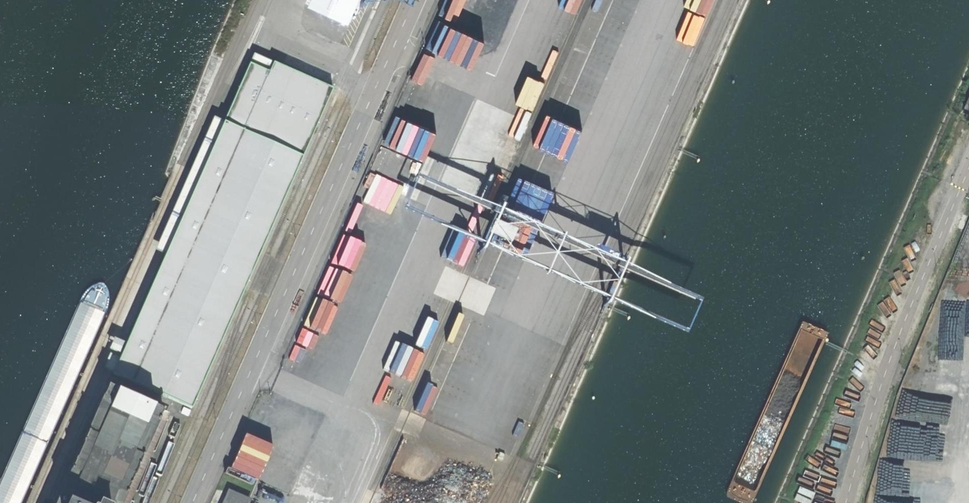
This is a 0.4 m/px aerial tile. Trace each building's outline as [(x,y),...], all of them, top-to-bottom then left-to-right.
[(323,14),(348,25),(360,0),(330,0),(323,14)] [(256,52),(113,373),(192,408),(335,87),(256,52)] [(939,310),(932,326),(946,332),(952,316),(939,310)] [(163,410),(107,385),(56,502),(122,502),(163,410)] [(895,486),(895,502),(911,502),(926,502),(926,486),(895,486)] [(224,502),(248,502),(249,500),(229,492),(224,502)]
